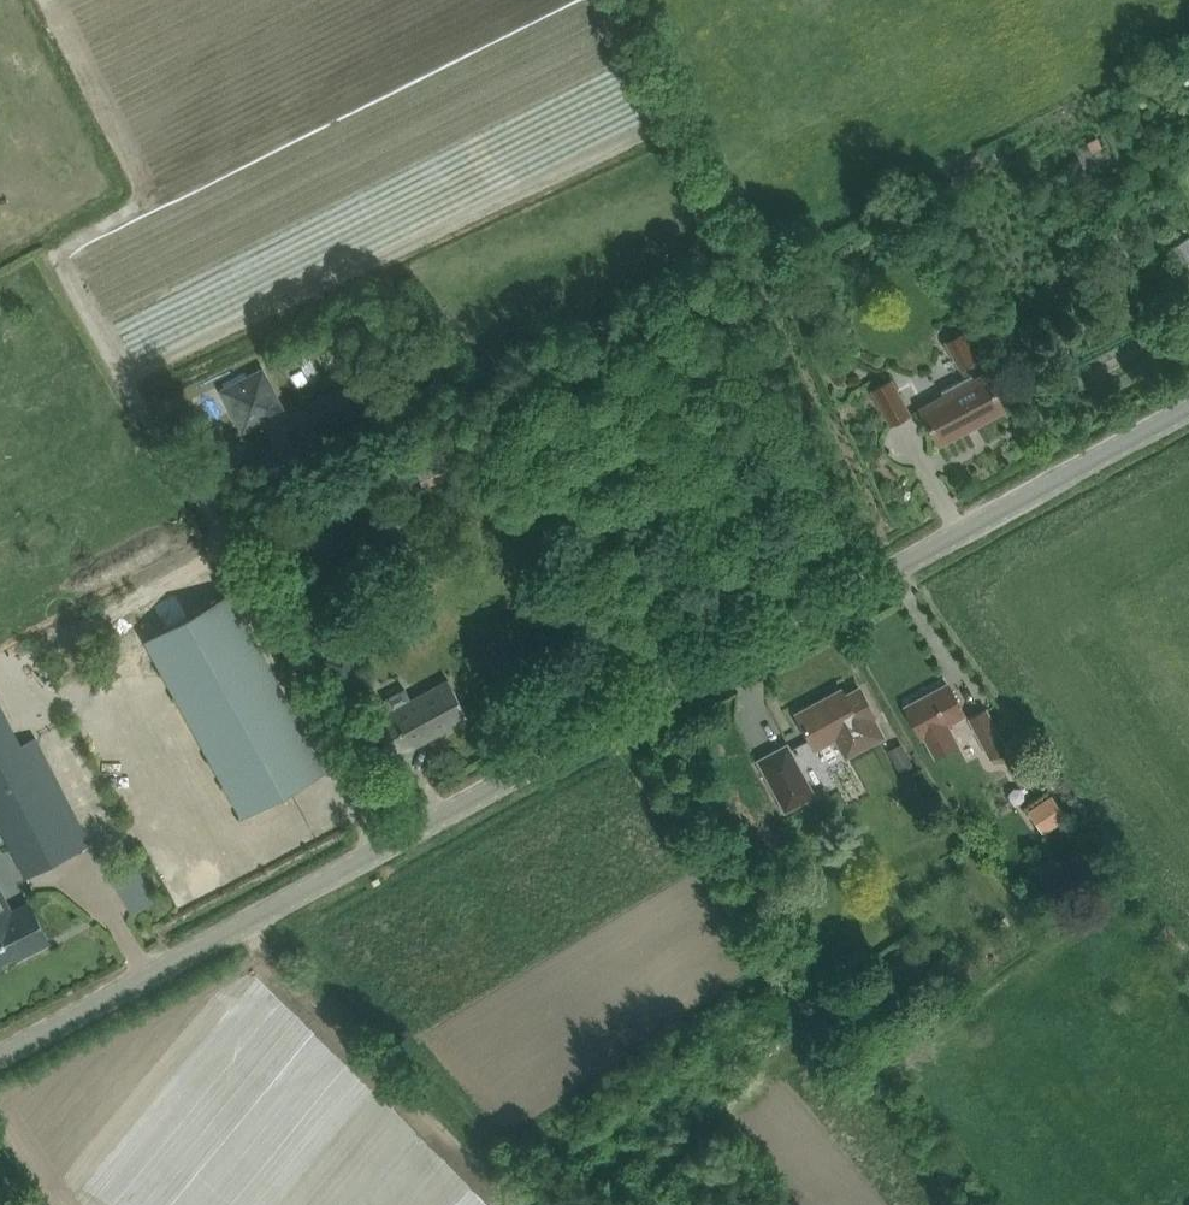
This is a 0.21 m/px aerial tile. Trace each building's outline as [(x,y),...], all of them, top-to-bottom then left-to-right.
[(1102,145),(1113,140),(1105,120),(1093,125),(1102,145)] [(1097,136),(1087,141),(1091,151),(1102,147),(1097,136)] [(1077,158),(1063,165),(1070,179),(1084,172),(1077,158)] [(1169,245),(1178,265),(1188,259),(1188,240),(1187,237),(1169,245)] [(965,328),(944,340),(960,369),(982,357),(965,328)] [(242,431),(286,409),(264,366),(221,388),(242,431)] [(1004,408),(993,387),(985,372),(974,378),(971,374),(941,390),(944,394),(920,407),(939,443),(1004,408)] [(356,375),(307,401),(321,430),(371,404),(356,375)] [(890,378),(871,388),(891,423),(910,412),(890,378)] [(521,428),(513,442),(529,450),(537,436),(521,428)] [(429,458),(414,465),(423,486),(439,479),(429,458)] [(326,769),(228,592),(145,638),(242,815),(326,769)] [(97,629),(118,616),(111,605),(91,618),(97,629)] [(372,691),(347,645),(323,657),(347,704),(372,691)] [(97,648),(91,674),(117,681),(124,655),(97,648)] [(390,711),(374,720),(393,756),(468,716),(457,695),(448,679),(433,688),(412,699),(404,686),(383,698),(390,711)] [(905,705),(916,726),(922,737),(924,736),(934,755),(958,742),(947,723),(964,714),(947,682),(905,705)] [(840,688),(796,712),(815,748),(835,737),(846,756),(884,735),(874,716),(875,715),(859,686),(844,694),(840,688)] [(37,761),(34,762),(0,698),(0,825),(26,876),(80,848),(37,761)] [(990,757),(1008,748),(986,708),(969,717),(990,757)] [(901,741),(886,749),(898,772),(913,764),(901,741)] [(787,743),(757,759),(785,810),(814,794),(787,743)] [(1050,794),(1028,809),(1039,826),(1062,812),(1050,794)] [(1059,869),(1040,881),(1051,898),(1057,907),(1076,896),(1070,887),(1059,869)] [(26,947),(28,951),(49,940),(29,902),(14,909),(0,882),(0,960),(26,947)] [(906,953),(891,965),(909,988),(930,971),(917,954),(911,959),(906,953)]
